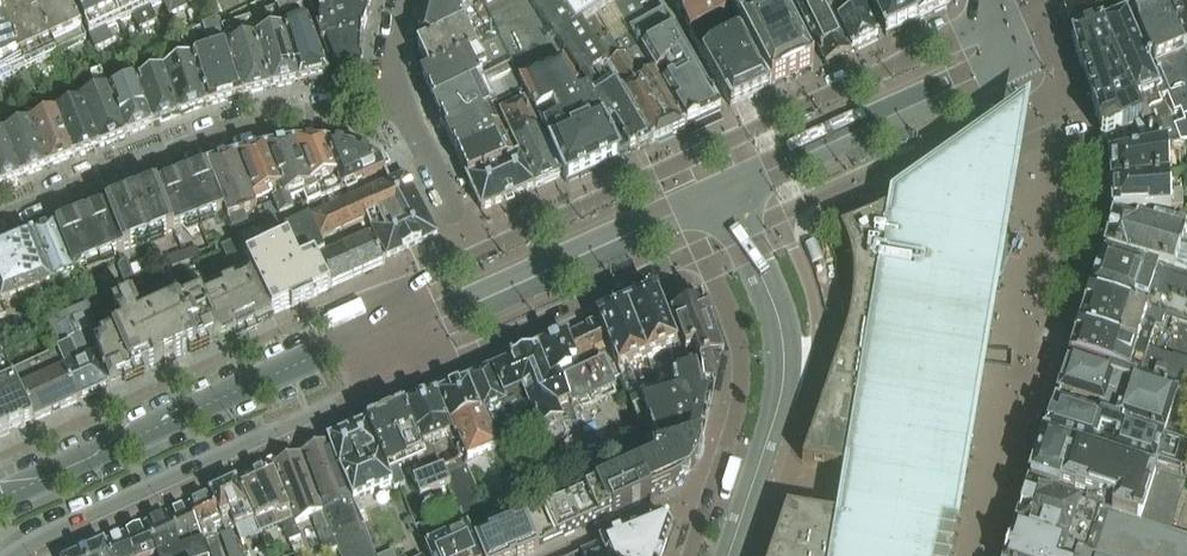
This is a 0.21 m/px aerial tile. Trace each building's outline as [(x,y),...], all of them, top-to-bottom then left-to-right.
[(29,0),(19,0),(0,9),(0,19),(24,71),(54,57),(29,0)] [(66,0),(29,0),(54,57),(85,42),(66,0)] [(119,24),(107,0),(71,0),(89,38),(95,52),(113,45),(107,29),(119,24)] [(119,24),(132,18),(138,32),(154,25),(143,0),(107,0),(119,24)] [(182,0),(143,0),(154,25),(157,24),(151,10),(163,4),(169,18),(186,11),(182,0)] [(275,11),(299,83),(329,77),(309,22),(303,11),(298,0),(275,0),(272,2),(275,11)] [(327,45),(361,50),(362,33),(364,31),(373,0),(358,0),(323,5),(327,19),(322,20),(319,28),(321,32),(316,33),(322,47),(327,45)] [(485,15),(446,0),(432,0),(426,13),(419,38),(426,44),(485,15)] [(485,15),(478,0),(446,0),(485,15)] [(524,0),(478,0),(485,15),(498,41),(511,68),(525,95),(566,184),(619,160),(628,156),(524,0)] [(552,0),(524,0),(628,156),(651,145),(580,26),(573,30),(552,0)] [(624,0),(552,0),(573,30),(580,26),(595,17),(613,7),(624,0)] [(616,12),(687,129),(720,113),(664,15),(648,25),(640,10),(644,7),(640,0),(633,0),(616,12)] [(729,13),(721,0),(670,0),(689,35),(703,59),(729,44),(730,37),(739,32),(729,13)] [(729,13),(739,32),(760,70),(761,69),(771,91),(813,72),(776,0),(721,0),(729,13)] [(827,0),(793,0),(825,66),(852,54),(827,0)] [(852,54),(878,41),(865,15),(869,14),(862,0),(827,0),(852,54)] [(886,37),(918,22),(907,0),(862,0),(869,14),(873,12),(886,37)] [(918,22),(949,7),(946,0),(907,0),(918,22)] [(1162,2),(1186,60),(1186,0),(1167,0),(1162,2)] [(1136,39),(1159,91),(1162,98),(1167,96),(1174,115),(1180,113),(1184,123),(1174,127),(1180,143),(1186,142),(1186,60),(1162,2),(1131,15),(1140,37),(1136,39)] [(687,129),(613,7),(595,17),(671,136),(687,129)] [(268,27),(254,31),(271,90),(299,83),(275,11),(264,15),(268,27)] [(424,76),(498,41),(485,15),(426,44),(417,48),(417,49),(424,63),(419,65),(424,76)] [(595,17),(580,26),(651,145),(671,136),(595,17)] [(1102,28),(1134,102),(1152,144),(1160,142),(1161,148),(1171,145),(1180,143),(1174,127),(1162,98),(1159,91),(1136,39),(1127,17),(1102,28)] [(0,19),(0,82),(24,71),(0,19)] [(251,21),(220,31),(243,97),(271,90),(254,31),(251,21)] [(207,107),(243,97),(220,31),(218,22),(205,26),(210,49),(199,51),(195,33),(185,36),(207,107)] [(1072,40),(1097,117),(1134,102),(1102,28),(1072,40)] [(770,92),(760,70),(739,32),(730,37),(729,44),(703,59),(731,109),(770,92)] [(162,68),(165,75),(180,116),(207,107),(185,36),(165,41),(171,66),(162,68)] [(421,77),(434,105),(511,68),(498,41),(424,76),(421,77)] [(359,67),(361,50),(327,45),(338,76),(354,73),(359,67)] [(163,121),(180,116),(165,75),(162,68),(156,51),(130,60),(153,126),(163,121)] [(112,94),(113,95),(129,135),(153,126),(130,60),(117,65),(126,89),(112,94)] [(59,61),(52,63),(58,78),(64,75),(59,61)] [(446,132),(489,112),(496,109),(525,95),(511,68),(434,105),(446,132)] [(101,147),(129,135),(113,95),(112,94),(109,95),(102,74),(92,77),(100,97),(85,103),(101,147)] [(58,113),(75,157),(101,147),(85,103),(83,103),(76,84),(66,88),(73,107),(58,113)] [(1152,144),(1134,102),(1097,117),(1109,152),(1152,144)] [(499,116),(496,109),(489,112),(502,140),(512,160),(519,158),(535,189),(559,178),(525,103),(499,116)] [(502,140),(489,112),(446,132),(457,158),(502,140)] [(50,167),(75,157),(58,113),(32,122),(50,167)] [(50,167),(32,122),(6,132),(7,134),(24,178),(50,167)] [(0,136),(0,188),(24,178),(7,134),(0,136)] [(512,160),(502,140),(457,158),(467,180),(512,160)] [(344,189),(342,190),(326,145),(323,144),(316,143),(294,144),(311,187),(314,186),(315,190),(318,189),(321,200),(344,189)] [(287,144),(266,149),(285,197),(287,196),(294,211),(295,210),(292,201),(304,197),(307,206),(321,200),(318,189),(315,190),(314,186),(311,187),(294,144),(287,144)] [(344,189),(386,170),(382,162),(364,155),(345,149),(326,145),(342,190),(344,189)] [(1112,184),(1168,179),(1181,177),(1180,154),(1171,145),(1161,148),(1111,158),(1112,184)] [(253,200),(255,204),(263,200),(275,233),(285,229),(280,218),(296,213),(295,210),(294,211),(287,196),(285,197),(266,149),(236,158),(253,200)] [(255,204),(253,200),(236,158),(206,167),(224,212),(228,222),(257,211),(255,204)] [(481,212),(535,189),(519,158),(512,160),(467,180),(481,212)] [(155,187),(173,232),(224,212),(206,167),(155,187)] [(981,185),(978,174),(911,203),(910,202),(893,209),(893,208),(841,231),(842,231),(841,232),(847,245),(849,251),(850,257),(852,263),(853,269),(853,275),(854,281),(854,287),(853,293),(853,301),(852,308),(851,316),(849,323),(848,330),(846,335),(845,339),(818,419),(817,418),(802,462),(803,463),(803,464),(859,473),(858,485),(948,500),(951,488),(952,488),(962,439),(968,402),(975,366),(986,288),(987,280),(988,272),(989,264),(991,255),(990,255),(990,247),(990,239),(988,231),(987,223),(986,208),(985,200),(983,193),(981,185)] [(437,236),(405,176),(392,183),(349,201),(348,200),(309,218),(320,242),(321,242),(367,223),(387,258),(437,236)] [(1181,177),(1168,179),(1112,184),(1113,214),(1183,211),(1182,194),(1181,177)] [(173,232),(155,187),(105,207),(123,251),(173,232)] [(105,207),(56,226),(74,270),(123,251),(105,207)] [(1112,221),(1104,250),(1106,251),(1186,274),(1186,214),(1182,212),(1177,224),(1154,218),(1152,223),(1137,218),(1136,224),(1113,218),(1112,221)] [(273,316),(330,289),(316,257),(326,252),(321,242),(320,242),(309,218),(286,229),(290,241),(246,260),(273,316)] [(74,270),(56,226),(33,235),(53,285),(76,275),(74,270)] [(326,252),(316,257),(330,289),(385,265),(383,260),(370,234),(326,252)] [(2,304),(53,285),(33,235),(0,248),(0,300),(2,304)] [(234,274),(172,302),(196,350),(273,316),(246,260),(237,242),(222,247),(234,274)] [(200,258),(197,248),(169,259),(172,269),(200,258)] [(1186,327),(1186,274),(1106,251),(1104,257),(1103,257),(1090,296),(1153,316),(1186,327)] [(132,291),(152,283),(148,272),(135,277),(127,260),(120,263),(118,270),(126,290),(132,291)] [(83,309),(110,389),(165,364),(156,342),(164,338),(174,360),(196,350),(172,302),(167,289),(174,287),(170,277),(156,282),(160,292),(153,294),(159,310),(141,317),(135,301),(119,307),(114,294),(110,291),(86,300),(88,307),(83,309)] [(663,295),(692,369),(701,366),(705,396),(712,395),(720,355),(703,308),(695,306),(678,314),(671,293),(663,295)] [(692,369),(663,295),(657,298),(657,297),(626,309),(648,362),(650,361),(655,372),(669,366),(672,374),(692,369)] [(1153,316),(1090,296),(1078,334),(1186,368),(1186,327),(1153,316)] [(59,355),(79,402),(110,389),(83,309),(47,322),(59,355)] [(648,362),(626,309),(598,322),(614,363),(621,379),(631,405),(642,400),(631,370),(648,362)] [(598,322),(567,337),(582,367),(600,358),(604,367),(614,363),(598,322)] [(1078,334),(1070,359),(1093,366),(1092,367),(1186,397),(1186,368),(1078,334)] [(552,380),(582,367),(567,337),(538,350),(552,380)] [(33,423),(13,375),(1,342),(0,343),(0,438),(33,423)] [(621,379),(614,363),(604,367),(600,358),(582,367),(552,380),(538,350),(491,372),(506,404),(522,397),(533,424),(543,454),(565,446),(568,438),(565,430),(580,423),(574,409),(577,408),(580,409),(615,393),(612,383),(621,379)] [(13,375),(33,423),(79,402),(59,355),(13,375)] [(1092,367),(1070,359),(1058,396),(1059,396),(1057,405),(1186,446),(1186,397),(1092,367)] [(642,400),(631,405),(636,417),(646,413),(650,423),(681,412),(709,410),(712,395),(705,396),(701,366),(692,369),(672,374),(675,390),(654,396),(642,400)] [(506,404),(491,372),(469,382),(498,449),(502,459),(508,456),(500,440),(533,424),(522,397),(506,404)] [(469,382),(438,395),(448,417),(445,418),(447,422),(445,423),(450,438),(460,463),(455,464),(443,469),(451,487),(457,502),(461,512),(467,526),(476,544),(477,544),(490,538),(487,531),(493,528),(466,466),(467,461),(498,449),(469,382)] [(436,396),(405,409),(414,431),(431,474),(442,469),(433,445),(450,438),(445,423),(447,422),(445,418),(436,396)] [(1044,439),(1185,485),(1186,485),(1186,446),(1057,405),(1056,405),(1044,439)] [(404,409),(367,426),(392,485),(394,489),(405,485),(400,474),(420,465),(422,469),(411,474),(413,481),(421,499),(451,487),(443,469),(442,469),(431,474),(414,431),(404,409)] [(702,444),(709,410),(681,412),(650,423),(646,413),(636,417),(653,463),(702,444)] [(392,485),(367,426),(329,442),(359,514),(365,511),(359,499),(392,485)] [(1171,530),(1185,485),(1044,439),(1030,481),(1075,495),(1076,492),(1113,502),(1111,512),(1171,530)] [(298,456),(322,505),(334,540),(338,550),(340,555),(376,555),(366,528),(359,514),(329,442),(303,453),(298,456)] [(652,501),(651,499),(675,489),(678,487),(681,485),(684,482),(687,480),(690,477),(692,474),(694,470),(697,467),(698,463),(700,459),(701,454),(702,450),(702,446),(702,444),(653,463),(637,471),(571,501),(524,519),(537,547),(538,550),(612,517),(613,518),(652,501)] [(322,505),(298,456),(272,467),(296,525),(312,518),(322,545),(326,555),(338,550),(334,540),(322,505)] [(300,537),(296,525),(272,467),(236,483),(257,523),(270,517),(275,529),(282,526),(288,542),(300,537)] [(261,534),(257,523),(236,483),(211,495),(222,521),(226,531),(235,529),(241,543),(261,534)] [(1171,530),(1111,512),(1029,485),(1016,528),(1068,544),(1106,555),(1186,555),(1186,536),(1171,530)] [(214,525),(222,521),(211,495),(188,506),(201,531),(202,538),(203,542),(218,537),(214,525)] [(451,504),(444,511),(447,518),(461,512),(457,502),(451,504)] [(201,531),(188,506),(164,517),(177,547),(202,538),(201,531)] [(943,523),(853,508),(851,520),(834,517),(834,516),(788,509),(788,510),(787,510),(771,555),(938,555),(941,543),(939,542),(943,523)] [(158,555),(208,555),(203,542),(202,538),(177,547),(164,517),(144,526),(156,555),(157,555),(158,555)] [(476,549),(479,555),(527,555),(538,551),(538,550),(537,547),(524,519),(509,526),(513,535),(506,538),(501,540),(501,538),(497,540),(495,536),(490,538),(477,544),(479,547),(476,549)] [(666,525),(661,520),(660,520),(600,545),(606,555),(631,555),(666,525)] [(436,534),(431,523),(421,527),(426,539),(436,534)] [(666,525),(631,555),(663,555),(672,530),(666,525)] [(144,526),(123,535),(133,555),(156,555),(144,526)] [(424,546),(428,555),(479,555),(476,549),(467,526),(424,546)] [(1068,544),(1016,528),(1010,546),(1007,545),(1004,555),(1106,555),(1068,544)] [(228,555),(241,555),(232,532),(221,536),(228,555)] [(123,535),(102,545),(107,555),(133,555),(123,535)] [(102,545),(83,554),(84,555),(107,555),(102,545)] [(600,545),(585,551),(586,555),(606,555),(600,545)] [(213,549),(215,555),(222,555),(219,547),(213,549)]
